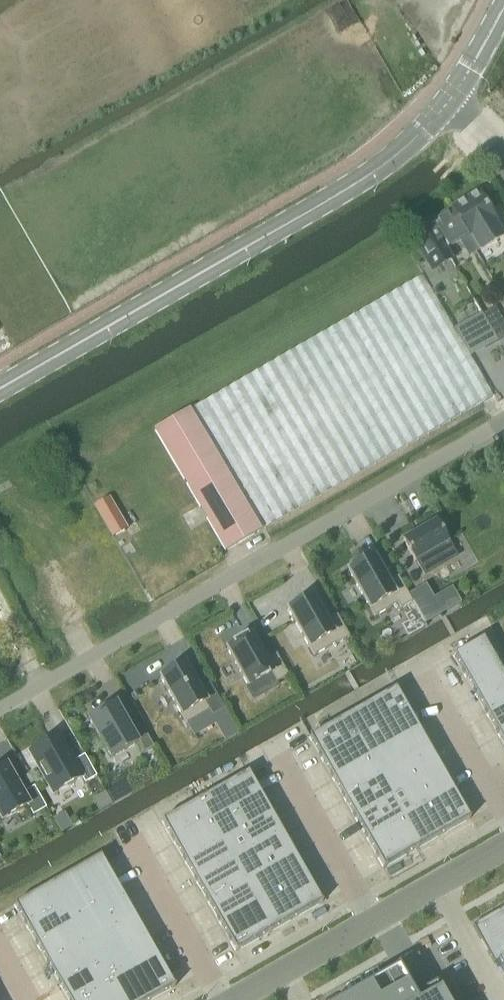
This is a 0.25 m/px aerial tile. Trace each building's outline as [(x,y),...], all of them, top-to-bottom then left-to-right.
[(464,200),(451,208),(461,225),(463,224),(469,235),(470,235),(479,250),(503,236),(477,192),(474,194),(472,192),(463,198),(464,200)] [(451,208),(428,221),(445,250),(451,259),(454,257),(448,248),(469,235),(463,224),(461,225),(451,208)] [(428,221),(410,232),(411,234),(427,261),(431,268),(433,270),(451,259),(445,250),(428,221)] [(491,397),(421,276),(155,429),(225,551),(491,397)] [(481,313),(491,331),(497,341),(503,337),(503,323),(494,307),(482,314),(481,313)] [(481,313),(461,325),(472,343),(479,338),(485,348),(497,341),(491,331),(481,313)] [(113,537),(127,530),(108,497),(94,504),(113,537)] [(435,521),(403,540),(415,561),(421,557),(429,572),(442,564),(441,562),(454,554),(435,521)] [(373,557),(348,571),(374,616),(397,603),(400,608),(412,602),(397,576),(387,582),(373,557)] [(426,593),(412,601),(412,602),(415,607),(424,622),(438,614),(426,593)] [(312,596),(287,610),(313,655),(337,642),(337,643),(349,636),(337,614),(326,621),(312,596)] [(251,635),(227,649),(248,686),(246,687),(253,700),(278,685),(276,682),(288,675),(276,654),(265,660),(251,635)] [(452,655),(503,746),(503,676),(482,638),(452,655)] [(184,663),(160,677),(186,723),(209,710),(212,715),(224,708),(209,682),(199,688),(184,663)] [(383,868),(470,819),(395,687),(308,737),(383,868)] [(115,704),(89,719),(111,757),(136,743),(142,753),(153,746),(140,724),(129,730),(115,704)] [(58,735),(29,752),(53,793),(81,777),(85,783),(96,776),(84,754),(73,761),(58,735)] [(0,768),(0,817),(2,820),(27,805),(33,815),(46,807),(34,786),(22,793),(6,765),(0,768)] [(248,771),(161,820),(235,952),(322,902),(248,771)] [(116,787),(106,793),(112,804),(122,799),(116,787)] [(63,812),(53,818),(61,832),(71,826),(63,812)] [(13,904),(68,999),(151,999),(175,986),(100,855),(13,904)] [(472,925),(494,963),(498,961),(503,972),(503,907),(472,925)] [(341,999),(445,999),(435,983),(413,996),(397,968),(383,976),(341,999)]
